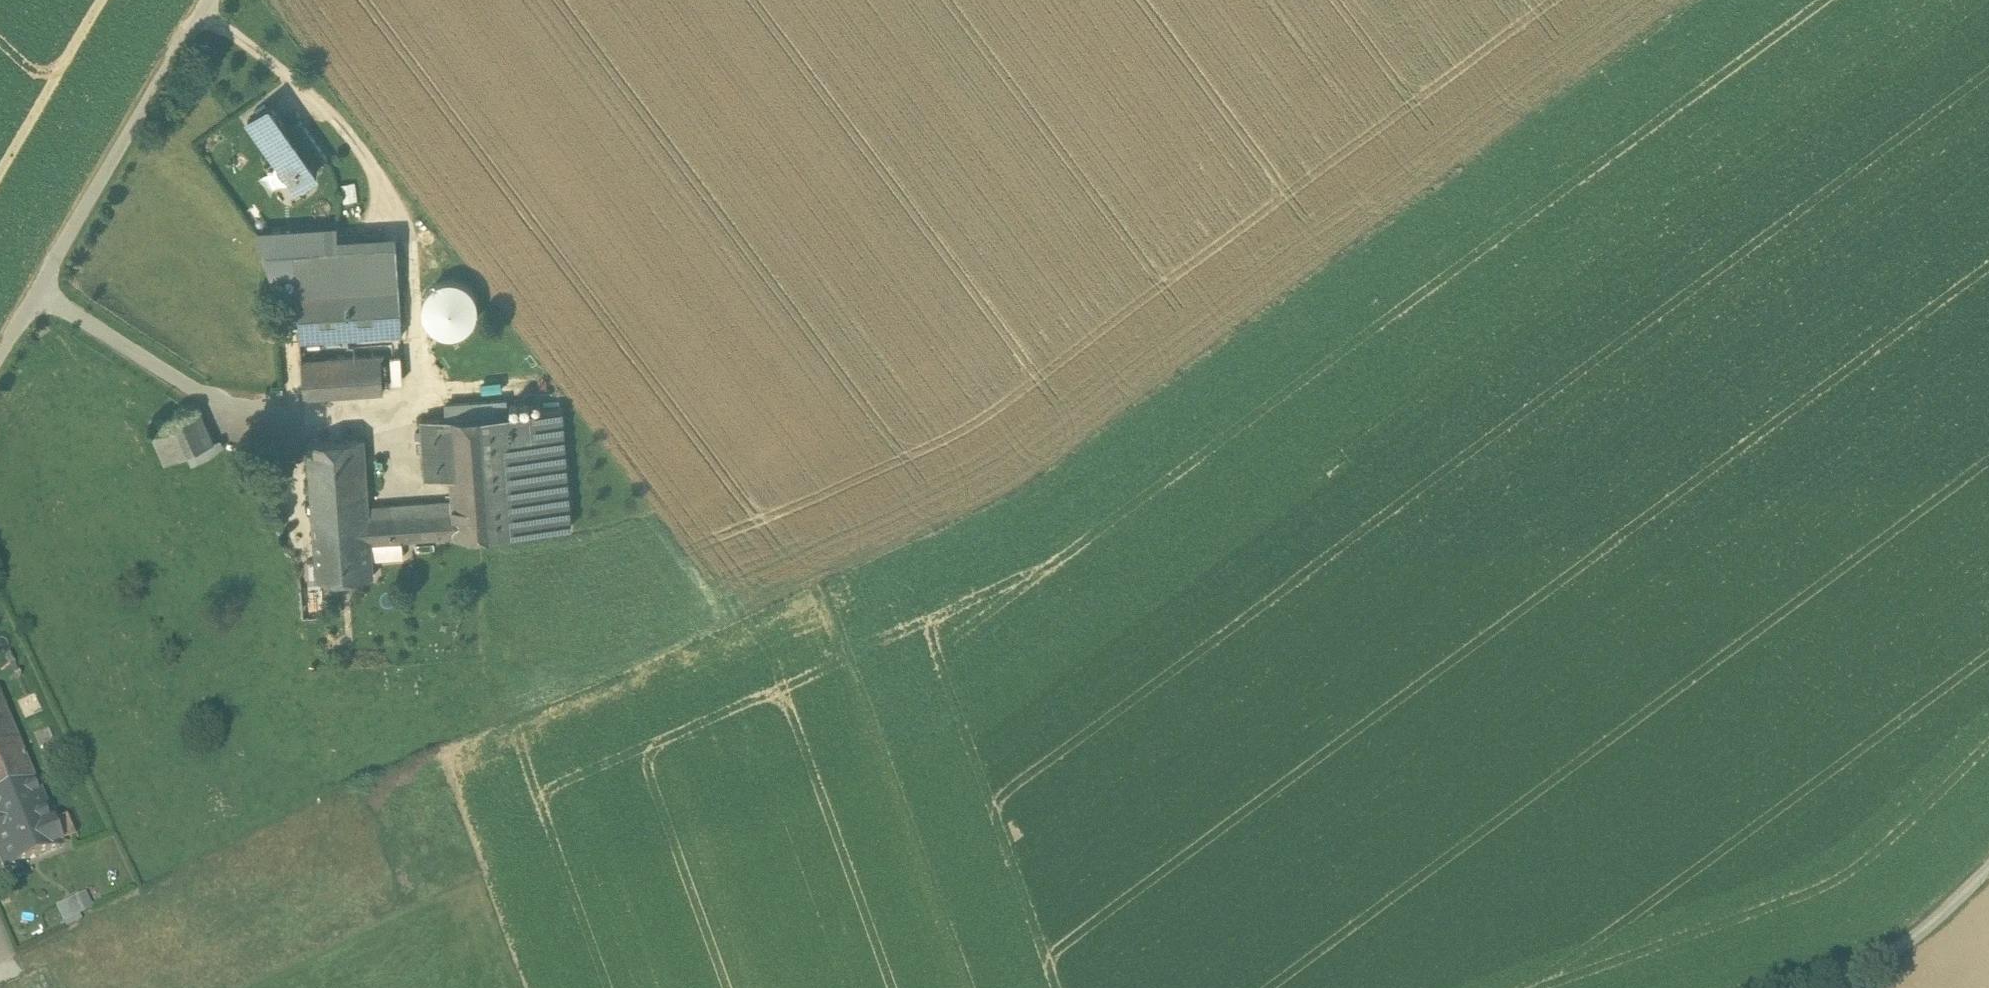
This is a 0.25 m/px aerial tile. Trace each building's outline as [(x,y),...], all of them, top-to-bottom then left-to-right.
[(318,170),(315,166),(293,134),(288,128),(270,103),(249,118),(297,185),(318,170)] [(301,118),(288,128),(293,134),(306,124),(301,118)] [(306,124),(293,134),(315,166),(329,156),(306,124)] [(397,234),(294,240),(297,285),(399,279),(397,234)] [(477,315),(478,305),(476,294),(470,286),(461,280),(451,278),(441,280),(432,286),(426,295),(424,306),(426,316),(432,325),(441,330),(452,332),(462,330),(471,324),(477,315)] [(399,279),(297,285),(300,341),(403,334),(399,279)] [(382,355),(302,361),(304,396),(384,390),(382,355)] [(447,404),(447,417),(498,413),(507,412),(506,399),(447,404)] [(197,407),(152,427),(168,463),(213,443),(197,407)] [(498,413),(506,533),(570,528),(561,408),(507,412),(498,413)] [(447,417),(423,418),(427,479),(451,477),(453,500),(369,506),(372,543),(403,540),(506,533),(498,413),(447,417)] [(364,438),(308,442),(312,502),(368,498),(364,438)] [(368,498),(312,502),(317,580),(374,576),(373,558),(372,543),(369,506),(368,498)] [(372,543),(373,558),(404,556),(403,540),(372,543)] [(34,780),(0,696),(0,794),(34,780)] [(0,794),(0,853),(6,868),(61,846),(34,780),(0,794)] [(80,910),(93,906),(87,890),(56,902),(64,925),(83,918),(80,910)]
